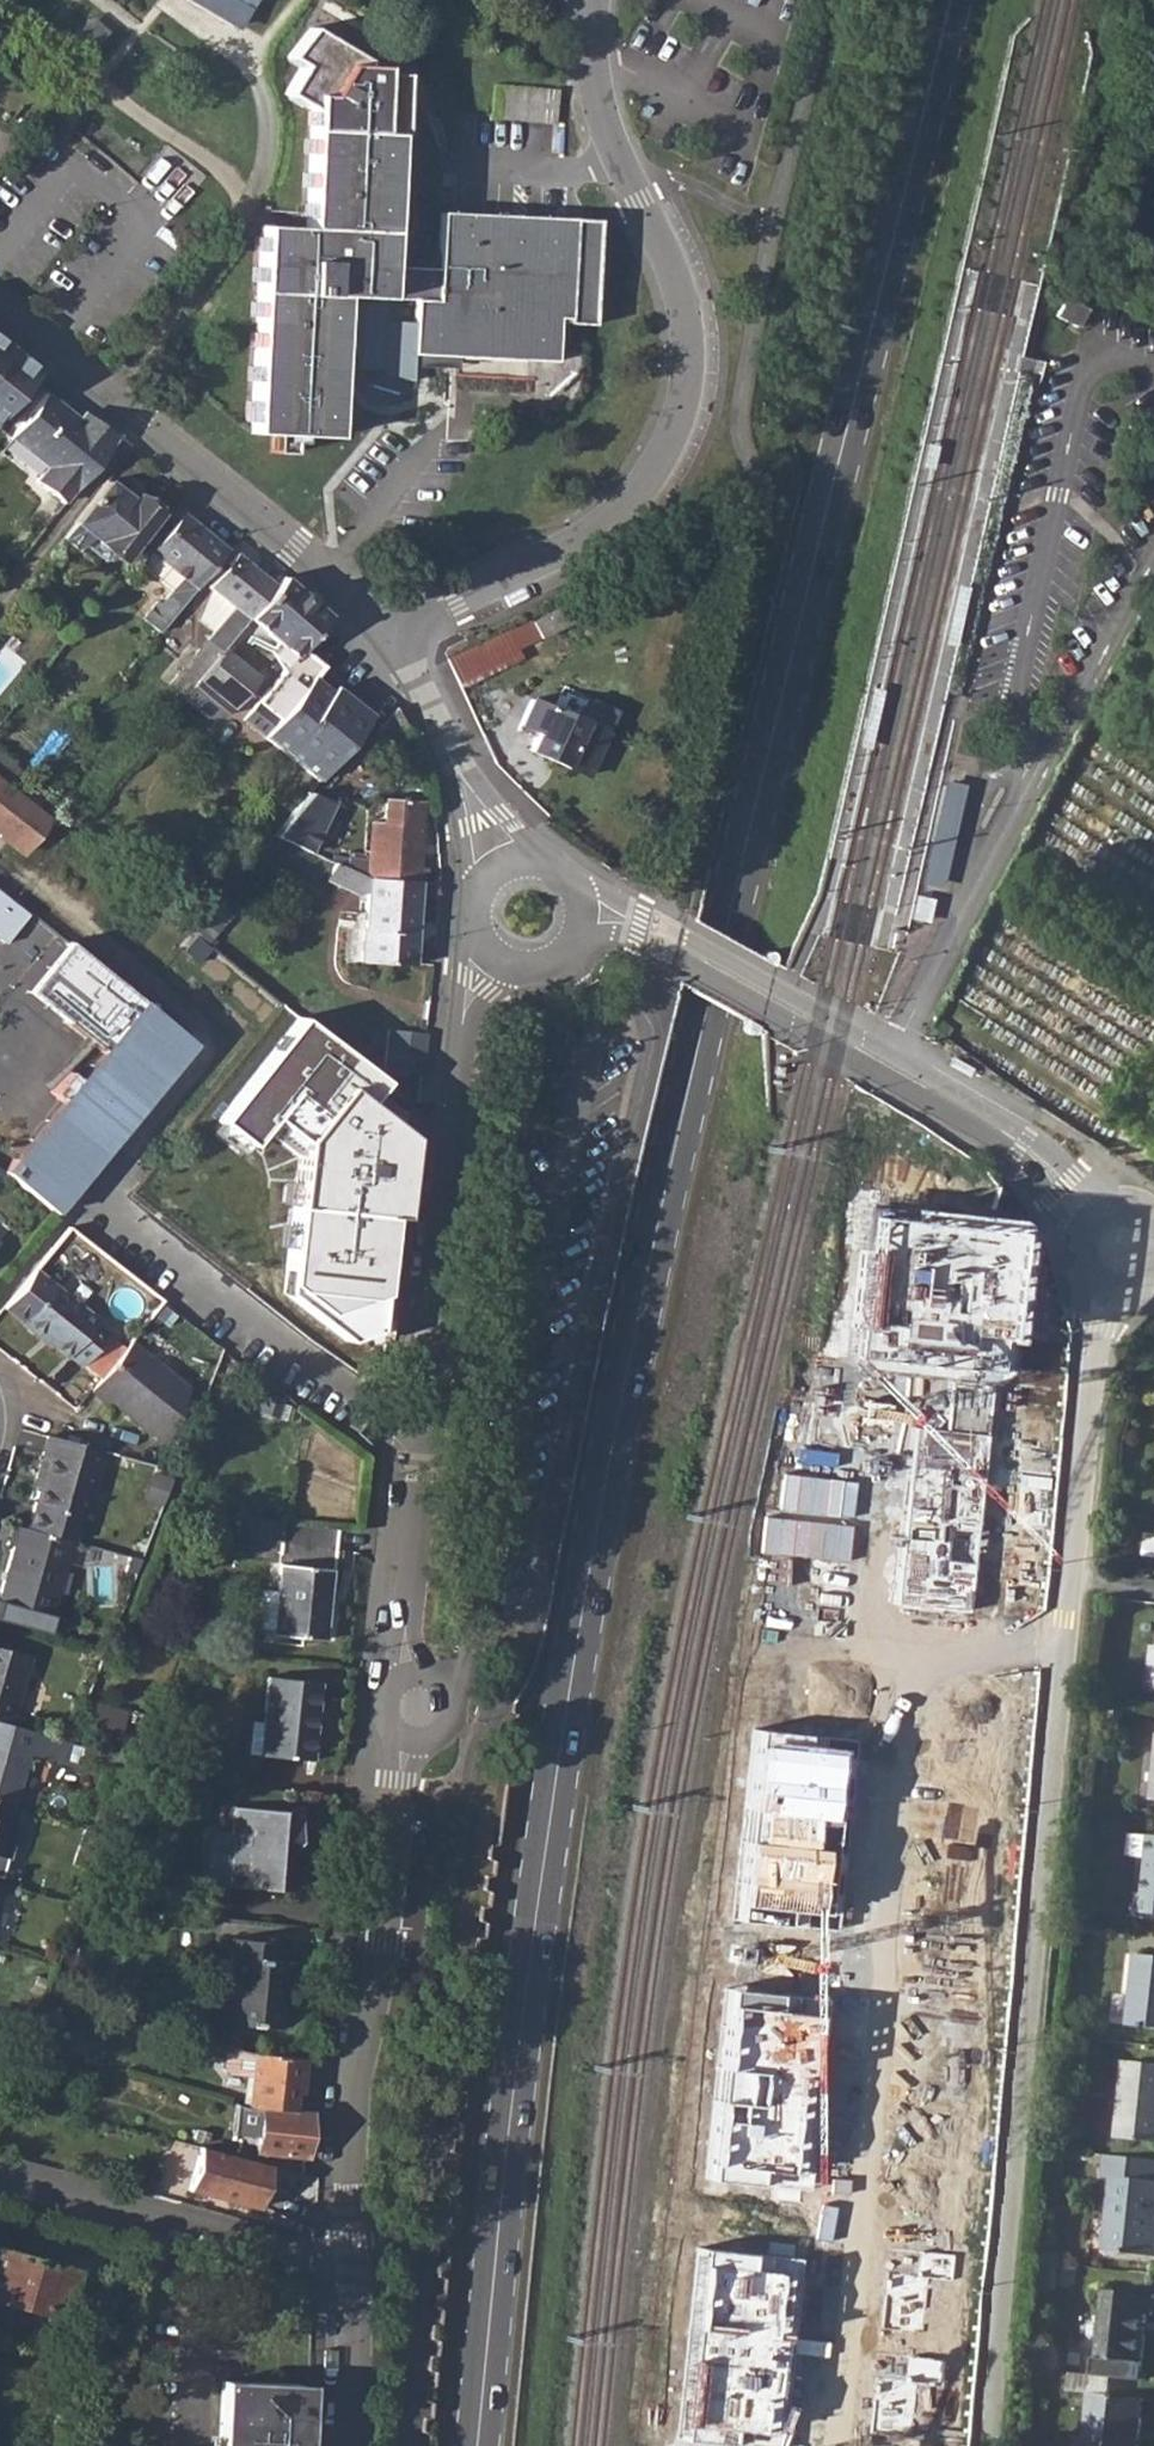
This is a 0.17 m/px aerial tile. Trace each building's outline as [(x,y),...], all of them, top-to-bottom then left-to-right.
[(191,2),(245,34),(266,0),(192,0),(191,2)] [(493,87),(492,118),(554,123),(555,92),(493,87)] [(339,296),(368,298),(395,299),(413,300),(410,355),(434,356),(544,361),(553,361),(555,319),(566,318),(571,218),(440,212),(437,268),(386,266),(392,133),(310,129),(304,227),(260,226),(250,435),(331,437),(339,296)] [(34,372),(0,344),(0,412),(34,372)] [(72,488),(75,490),(111,446),(108,443),(115,436),(93,418),(88,426),(45,392),(8,436),(46,467),(35,480),(61,502),(72,488)] [(105,480),(73,520),(116,555),(122,560),(158,513),(135,496),(131,501),(105,480)] [(139,617),(157,633),(197,583),(226,550),(182,515),(144,559),(145,574),(161,589),(139,617)] [(211,632),(205,639),(221,652),(228,643),(249,617),(275,585),(236,552),(208,586),(210,589),(197,620),(211,632)] [(275,585),(249,617),(275,641),(269,650),(280,672),(308,637),(328,615),(283,576),(275,585)] [(564,606),(532,620),(540,638),(573,622),(564,606)] [(508,628),(437,662),(451,690),(522,657),(518,650),(508,628)] [(280,672),(241,719),(315,781),(369,715),(349,700),(345,705),(328,690),(305,670),(314,658),(303,649),(312,640),(308,637),(280,672)] [(221,652),(198,678),(232,707),(256,676),(228,654),(233,648),(228,643),(221,652)] [(181,669),(168,685),(183,696),(196,681),(181,669)] [(528,699),(514,729),(532,736),(526,748),(564,766),(584,722),(528,699)] [(395,706),(366,740),(382,754),(406,728),(403,721),(395,706)] [(965,787),(943,781),(919,880),(942,885),(965,787)] [(21,851),(47,820),(0,782),(0,835),(21,851)] [(306,793),(271,835),(309,850),(331,801),(309,790),(306,793)] [(345,856),(344,866),(363,876),(414,879),(415,879),(419,800),(382,799),(382,821),(369,821),(366,859),(345,856)] [(344,866),(332,860),(325,880),(355,895),(366,893),(364,927),(360,927),(359,960),(409,963),(415,879),(414,879),(363,876),(344,866)] [(933,895),(916,891),(909,918),(927,923),(933,895)] [(5,945),(28,916),(0,894),(0,941),(5,945)] [(230,912),(216,900),(191,929),(205,941),(230,912)] [(139,1003),(66,944),(27,992),(101,1049),(139,1003)] [(101,1049),(6,1169),(59,1212),(192,1045),(139,1003),(101,1049)] [(273,1119),(300,1140),(346,1085),(365,1101),(382,1080),(298,1017),(216,1118),(251,1146),(273,1119)] [(381,1068),(419,1073),(423,1033),(386,1029),(381,1068)] [(300,1140),(294,1206),(388,1216),(398,1216),(407,1136),(365,1101),(346,1085),(300,1140)] [(286,1293),(346,1341),(374,1333),(388,1216),(294,1206),(286,1293)] [(1016,1228),(865,1211),(847,1363),(999,1381),(1016,1228)] [(50,1280),(22,1317),(67,1353),(70,1350),(84,1361),(108,1331),(94,1319),(97,1316),(50,1280)] [(799,1340),(790,1338),(788,1360),(797,1361),(799,1340)] [(128,1341),(88,1390),(104,1402),(107,1397),(160,1438),(168,1428),(184,1384),(128,1341)] [(921,1385),(896,1602),(965,1610),(990,1393),(921,1385)] [(254,1412),(272,1418),(278,1405),(281,1399),(261,1392),(254,1412)] [(278,1405),(272,1418),(286,1422),(290,1410),(278,1405)] [(99,1448),(52,1435),(47,1438),(43,1452),(49,1453),(34,1503),(80,1515),(99,1448)] [(276,1588),(272,1628),(271,1633),(321,1638),(328,1568),(333,1568),(336,1527),(281,1522),(279,1541),(276,1588)] [(10,1523),(5,1542),(11,1543),(0,1584),(0,1599),(51,1612),(69,1539),(10,1523)] [(9,1724),(28,1654),(0,1646),(0,1721),(9,1724)] [(248,1726),(246,1753),(307,1759),(314,1680),(265,1675),(260,1728),(248,1726)] [(11,1806),(28,1730),(9,1724),(0,1721),(0,1803),(11,1806)] [(834,1928),(852,1743),(774,1736),(756,1921),(834,1928)] [(5,1857),(13,1825),(10,1824),(14,1807),(11,1806),(0,1803),(0,1878),(5,1857)] [(228,1830),(224,1884),(274,1888),(277,1841),(295,1842),(297,1811),(231,1805),(228,1830)] [(1151,1857),(1147,1894),(1142,1893),(1140,1913),(1153,1915),(1153,1837),(1151,1857)] [(214,1959),(213,1997),(219,1997),(218,2021),(281,2026),(282,2003),(276,2003),(280,1943),(223,1937),(222,1959),(214,1959)] [(1129,2026),(1153,2028),(1153,1956),(1136,1954),(1129,2026)] [(823,1999),(746,1991),(725,2194),(802,2202),(823,1999)] [(301,2056),(251,2053),(222,2044),(220,2067),(224,2072),(249,2074),(247,2106),(260,2107),(297,2111),(301,2056)] [(1118,2139),(1153,2143),(1153,2065),(1126,2062),(1118,2139)] [(297,2111),(260,2107),(256,2151),(305,2156),(309,2111),(297,2111)] [(264,2163),(198,2145),(186,2190),(253,2208),(264,2163)] [(1105,2156),(1103,2176),(1114,2178),(1106,2252),(1153,2257),(1153,2161),(1105,2156)] [(951,2280),(953,2255),(893,2249),(886,2326),(923,2329),(927,2278),(951,2280)] [(725,2251),(704,2445),(782,2445),(802,2259),(725,2251)] [(62,2310),(73,2271),(0,2252),(0,2294),(62,2310)] [(1100,2359),(1143,2363),(1148,2316),(1153,2315),(1153,2312),(1153,2295),(1107,2290),(1100,2359)] [(937,2384),(939,2358),(879,2353),(872,2430),(909,2433),(914,2382),(937,2384)] [(307,2420),(296,2419),(298,2383),(223,2378),(218,2445),(305,2445),(307,2420)] [(1086,2445),(1141,2445),(1146,2400),(1091,2395),(1086,2445)]
